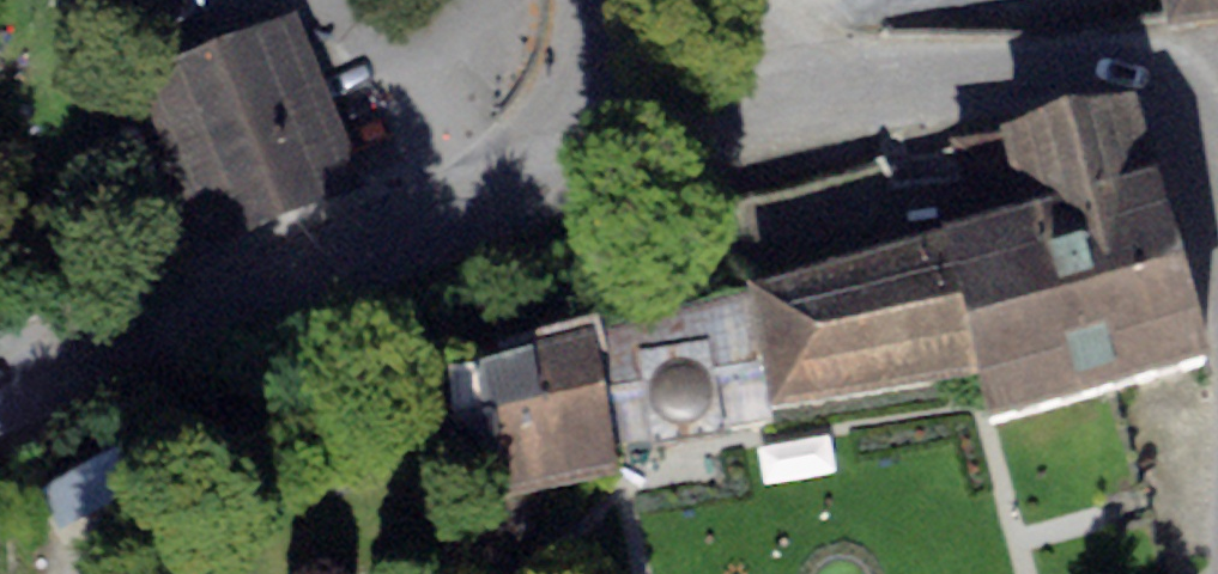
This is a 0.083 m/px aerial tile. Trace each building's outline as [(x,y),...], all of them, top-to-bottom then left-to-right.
[(1145,13),(1144,0),(1030,0),(1031,20),(1145,13)] [(1168,38),(1217,30),(1217,0),(1161,0),(1168,38)] [(208,251),(364,194),(299,19),(142,76),(208,251)] [(1137,113),(1002,148),(1025,238),(947,255),(975,382),(993,442),(1208,386),(1137,113)] [(947,255),(744,302),(771,424),(975,382),(947,255)] [(771,424),(744,302),(600,330),(614,441),(617,460),(723,444),(720,433),(771,424)] [(531,372),(478,382),(501,502),(617,484),(609,442),(614,441),(600,330),(525,349),(531,372)]
